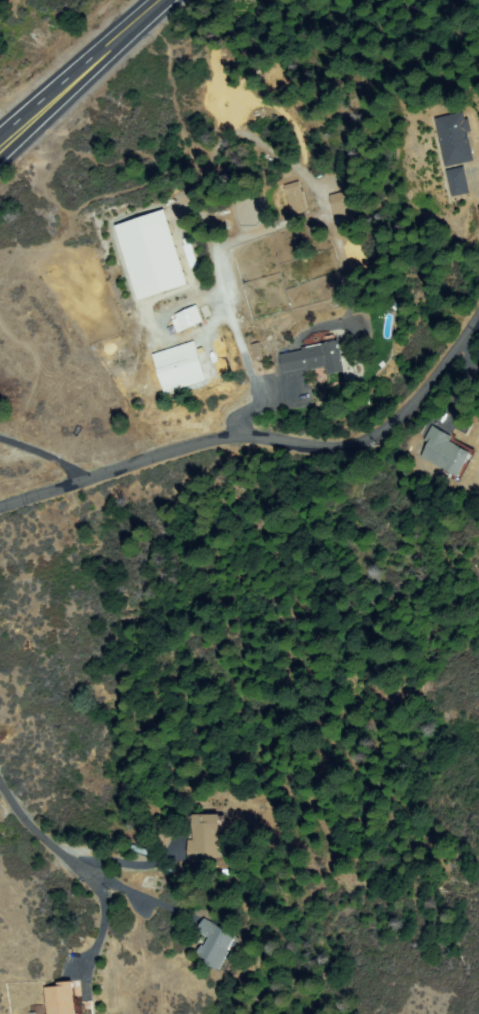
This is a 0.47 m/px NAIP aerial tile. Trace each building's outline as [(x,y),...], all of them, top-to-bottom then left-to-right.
[(472,161),(445,167),(435,120),(462,114),(472,161)] [(453,196),(446,173),(460,169),(467,192),(453,196)] [(295,215),(287,186),(298,183),(305,213),(295,215)] [(338,219),(331,197),(351,191),(358,213),(338,219)] [(163,211),(186,285),(142,300),(118,226),(163,211)] [(175,317),(197,308),(202,321),(180,329),(175,317)] [(150,352),(159,392),(202,382),(193,342),(150,352)] [(332,374),(329,364),(287,374),(283,355),(337,343),(344,371),(332,374)] [(425,457),(433,444),(427,439),(434,428),(475,454),(459,479),(425,457)] [(219,861),(192,860),(193,816),(220,817),(219,861)] [(240,938),(223,971),(205,962),(208,957),(202,954),(210,938),(199,932),(206,920),(240,938)] [(82,1004),(82,1013),(49,1013),(49,987),(74,987),(74,1004),(82,1004)]
